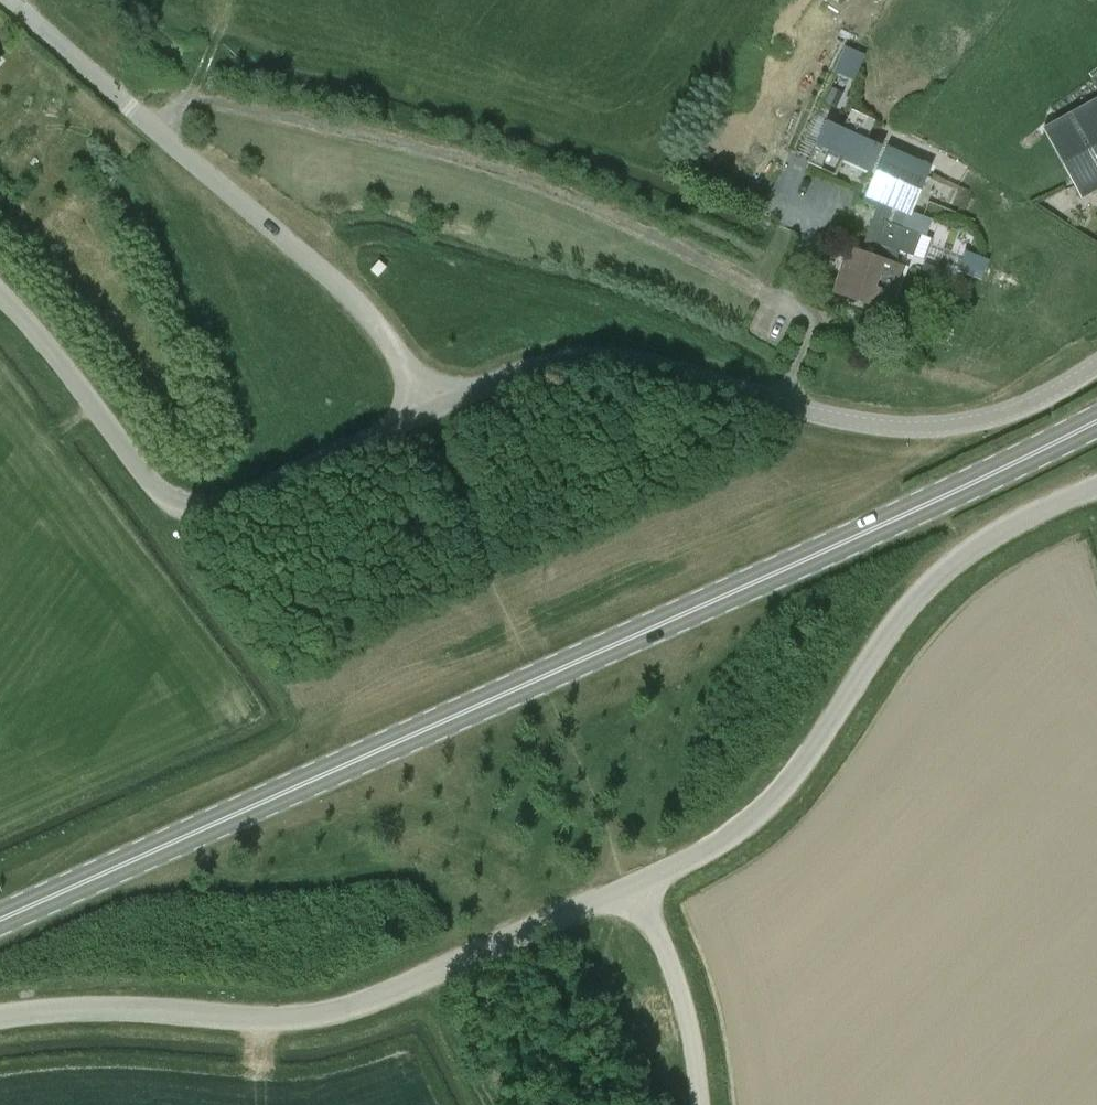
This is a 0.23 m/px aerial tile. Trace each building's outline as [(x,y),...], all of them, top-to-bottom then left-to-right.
[(1044,131),(1074,189),(1081,199),(1096,190),(1096,97),(1078,107),(1042,128),(1044,131)] [(828,116),(807,163),(835,176),(843,159),(870,170),(884,142),(828,116)] [(914,255),(921,234),(889,222),(894,208),(909,215),(929,164),(891,149),(888,158),(886,157),(870,198),(878,202),(859,251),(855,264),(843,260),(832,294),(875,308),(876,304),(892,310),(906,267),(894,263),(899,250),(914,255)]
